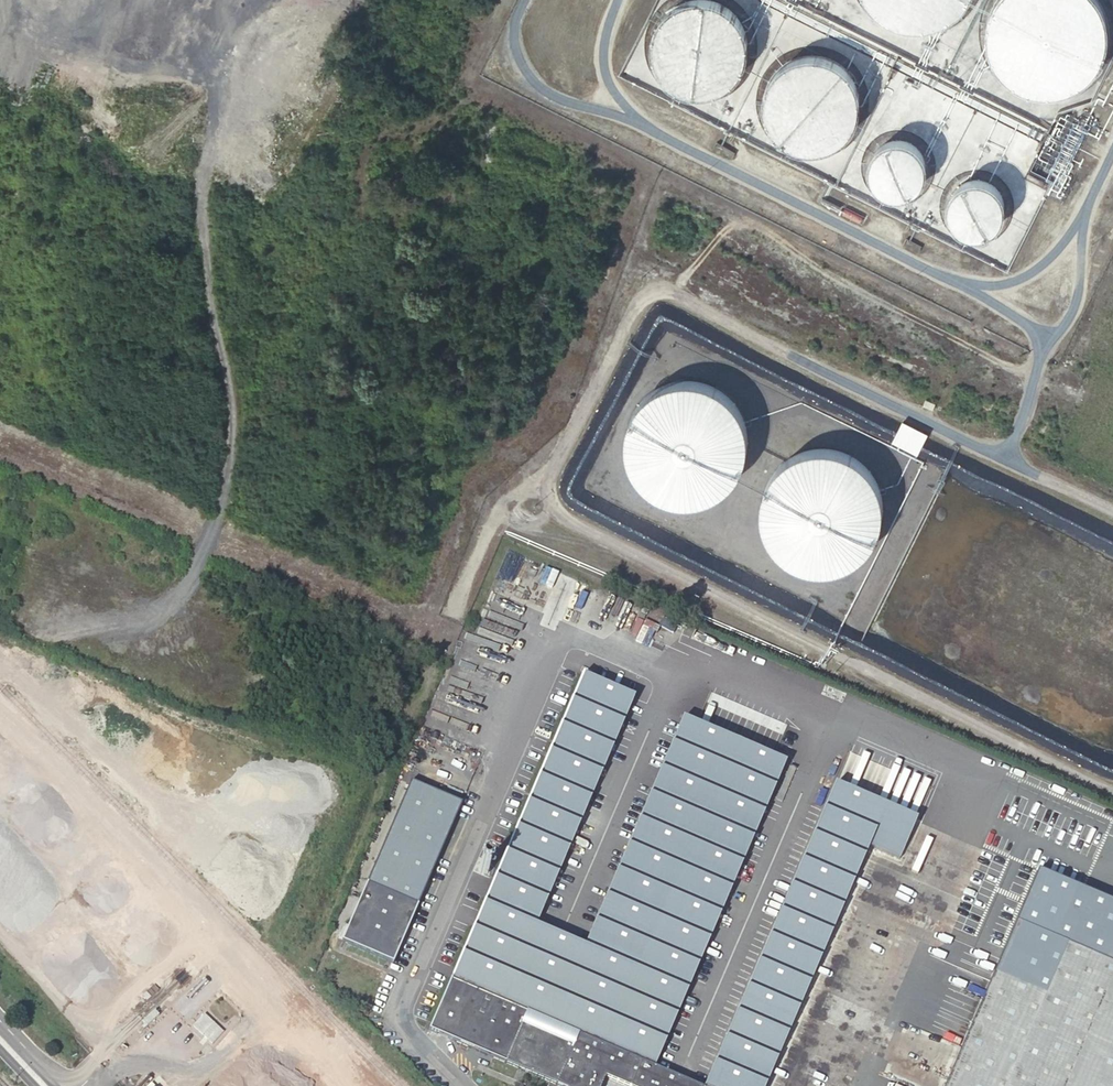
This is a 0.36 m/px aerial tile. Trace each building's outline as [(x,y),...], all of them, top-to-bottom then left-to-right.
[(668,2),(662,7),(657,13),(652,20),(649,27),(647,35),(646,43),(646,47),(646,54),(648,62),(650,70),(654,77),(659,83),(664,89),(670,94),(677,98),(685,101),(692,103),(700,104),(708,104),(716,102),(724,100),(731,97),(737,92),(743,87),(749,81),(753,74),(756,67),(758,59),(760,51),(760,43),(759,35),(756,28),(753,21),(749,14),(744,8),(738,2),(735,0),(670,0),(668,2)] [(861,5),(867,12),(874,19),(881,25),(890,30),(899,34),(908,36),(918,38),(927,37),(937,36),(946,33),(955,29),(963,23),(970,17),(976,9),(981,1),(982,0),(859,0),(861,5)] [(989,0),(985,9),(983,18),(981,28),(981,38),(982,47),(985,57),(989,66),(994,74),(1000,81),(1007,88),(1015,93),(1024,98),(1033,101),(1043,103),(1052,103),(1062,102),(1071,100),(1080,96),(1089,91),(1097,85),(1103,79),(1109,71),(1112,64),(1112,3),(1111,0),(990,0),(989,0)] [(809,46),(801,48),(793,50),(786,53),(780,58),(774,63),(768,69),(764,76),(761,83),(759,91),(757,99),(757,107),(758,115),(761,122),(764,130),(768,136),(773,143),(779,148),(785,152),(793,156),(800,158),(808,160),(816,160),(824,160),(832,158),(839,155),(846,151),(852,146),(858,140),(863,134),(866,127),(869,119),(871,112),(871,104),(871,96),(869,88),(867,80),(863,73),(858,67),(853,61),(847,56),(837,51),(832,49),(825,47),(817,46),(809,46)] [(912,132),(904,131),(899,130),(894,131),(889,132),(884,134),(879,137),(875,140),(871,144),(868,148),(866,153),(864,157),(863,163),(862,170),(863,176),(864,181),(867,186),(869,190),(873,194),(877,198),(881,201),(886,203),(891,205),(896,206),(901,206),(906,205),(911,204),(916,202),(921,200),(925,196),(929,193),(932,188),(934,184),(936,179),(937,174),(938,168),(938,163),(936,158),(935,153),(932,148),(929,144),(926,140),(921,137),(917,134),(912,132)] [(988,171),(980,170),(972,170),(967,172),(960,175),(956,178),(952,181),(948,185),(945,190),(943,195),(942,200),(941,205),(941,210),(942,215),(943,220),(945,225),(948,230),(951,234),(955,237),(960,240),(964,243),(969,244),(974,245),(980,246),(985,245),(990,244),(995,242),(1000,239),(1004,236),(1007,232),(1011,228),(1013,223),(1015,218),(1016,213),(1016,208),(1016,203),(1015,198),(1012,190),(1008,184),(1002,178),(998,175),(993,173),(988,171)] [(740,464),(745,452),(746,439),(746,427),(745,426),(742,413),(735,402),(727,392),(717,384),(705,379),(692,376),(679,375),(666,378),(662,379),(654,383),(644,390),(635,399),(628,411),(624,423),(622,436),(623,449),(627,461),(633,472),(641,482),(652,490),(663,496),(666,497),(676,499),(689,499),(702,497),(714,492),(725,484),(734,475),(740,464)] [(917,452),(928,431),(902,418),(892,440),(917,452)] [(876,530),(880,518),(882,505),(881,493),(881,492),(877,479),(871,468),(863,458),(852,450),(841,445),(828,442),(815,441),(802,444),(798,445),(790,449),(779,456),(770,466),(764,477),(759,489),(758,502),(759,515),(762,527),(769,538),(777,548),(787,556),(799,562),(802,563),(812,565),(825,565),(838,563),(850,558),(860,550),(869,541),(876,530)] [(460,961),(453,980),(655,1067),(783,768),(683,726),(585,951),(535,930),(633,704),(581,682),(473,933),(460,961)] [(410,784),(363,891),(416,911),(461,804),(410,784)] [(873,799),(877,792),(861,784),(857,791),(873,799)] [(707,1085),(766,1085),(869,848),(900,861),(915,825),(835,791),(707,1085)] [(1041,873),(950,1085),(1112,1085),(1112,904),(1041,873)] [(416,911),(363,891),(351,919),(404,940),(416,911)] [(404,940),(351,919),(340,947),(392,968),(404,940)] [(655,1067),(453,980),(432,1029),(520,1070),(560,1085),(699,1085),(655,1067)] [(211,1044),(223,1032),(205,1013),(193,1024),(211,1044)]
